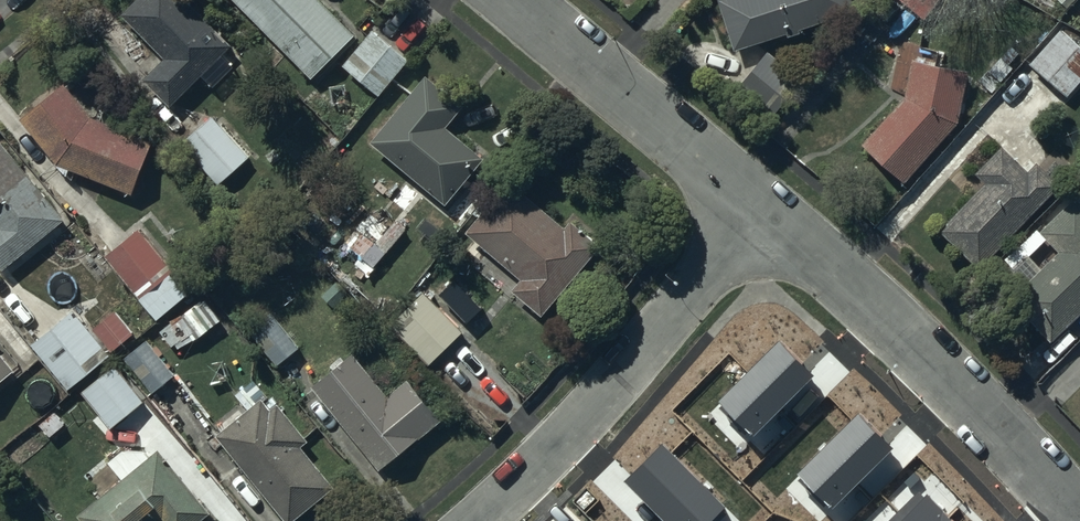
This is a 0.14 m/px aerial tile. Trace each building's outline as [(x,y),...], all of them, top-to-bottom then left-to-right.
[(122,17),(164,63),(142,82),(169,112),(201,82),(211,93),(235,71),(222,57),(228,52),(180,0),(141,0),(122,17)] [(311,83),(354,39),(315,0),(228,0),(311,83)] [(717,3),(733,53),(786,36),(788,40),(802,36),(801,32),(854,15),(850,0),(728,0),(717,3)] [(923,23),(943,0),(898,0),(923,23)] [(1025,62),(1067,100),(1079,87),(1079,50),(1057,28),(1025,62)] [(373,34),(342,69),(381,103),(412,69),(373,34)] [(803,82),(767,54),(732,100),(769,128),(803,82)] [(904,100),(861,148),(903,187),(956,127),(967,75),(913,64),(904,100)] [(462,109),(425,79),(370,147),(444,208),(482,161),(444,130),(462,109)] [(64,88),(20,123),(56,166),(130,198),(152,148),(91,122),(64,88)] [(211,118),(180,145),(219,187),(249,159),(211,118)] [(63,222),(0,146),(0,274),(63,222)] [(1029,177),(1003,151),(976,178),(984,187),(938,233),(978,272),(1061,189),(1039,168),(1029,177)] [(507,185),(464,236),(520,283),(511,293),(542,318),(599,250),(568,225),(562,232),(507,185)] [(1074,201),(1039,235),(1060,256),(1011,304),(1052,346),(1079,318),(1079,207),(1074,201)] [(81,260),(99,282),(111,272),(155,325),(187,297),(173,280),(176,278),(137,231),(104,259),(95,248),(81,260)] [(464,335),(423,294),(388,329),(429,370),(464,335)] [(158,333),(164,341),(159,344),(165,353),(170,349),(171,351),(175,348),(179,353),(192,343),(193,344),(217,327),(222,334),(229,328),(206,298),(158,333)] [(116,313),(92,332),(111,356),(135,337),(116,313)] [(109,358),(71,314),(31,349),(68,393),(109,358)] [(300,349),(270,314),(246,333),(276,369),(300,349)] [(145,343),(122,362),(152,397),(174,378),(145,343)] [(352,357),(310,390),(379,475),(440,425),(407,384),(386,400),(352,357)] [(13,376),(0,359),(0,386),(13,376)] [(80,392),(109,431),(143,406),(114,367),(80,392)] [(738,383),(667,456),(712,499),(744,466),(762,484),(792,453),(754,417),(764,407),(738,383)] [(215,440),(280,520),(298,520),(334,492),(300,450),(306,445),(276,407),(269,413),(262,403),(215,440)] [(209,516),(157,453),(148,461),(134,443),(106,466),(120,483),(76,519),(77,520),(204,520),(209,516)] [(793,520),(890,520),(903,508),(858,460),(793,520)]
